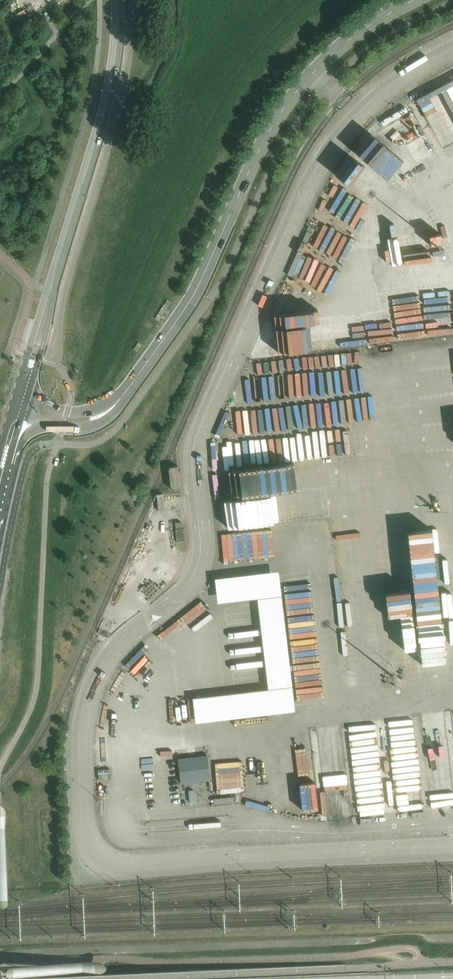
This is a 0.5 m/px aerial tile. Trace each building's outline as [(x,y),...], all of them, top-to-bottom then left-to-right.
[(417,95),(424,115),(451,106),(452,113),(452,83),(417,95)] [(452,239),(452,212),(434,220),(437,226),(414,236),(419,249),(443,239),(445,242),(452,239)] [(267,356),(275,335),(263,330),(255,352),(267,356)] [(317,362),(319,386),(368,382),(366,358),(317,362)] [(271,399),(248,400),(249,422),(272,421),(271,399)] [(263,452),(221,457),(224,485),(228,494),(235,491),(236,493),(245,497),(242,504),(251,503),(250,498),(256,497),(257,495),(267,500),(274,497),(272,492),(275,490),(278,485),(276,473),(285,472),(284,467),(277,468),(275,464),(266,460),(260,463),(255,473),(249,470),(248,458),(263,452)] [(180,488),(178,466),(168,468),(171,489),(180,488)] [(172,499),(174,520),(182,519),(180,498),(172,499)] [(176,530),(177,542),(185,541),(184,529),(176,530)] [(228,612),(227,589),(219,589),(220,613),(228,612)] [(390,727),(399,810),(422,808),(414,725),(390,727)] [(207,753),(178,756),(181,781),(210,777),(207,753)] [(361,817),(384,814),(380,782),(372,783),(372,791),(365,792),(359,792),(361,817)] [(432,806),(452,803),(452,789),(448,790),(448,789),(430,791),(432,806)] [(234,795),(214,797),(214,805),(235,803),(234,795)]
